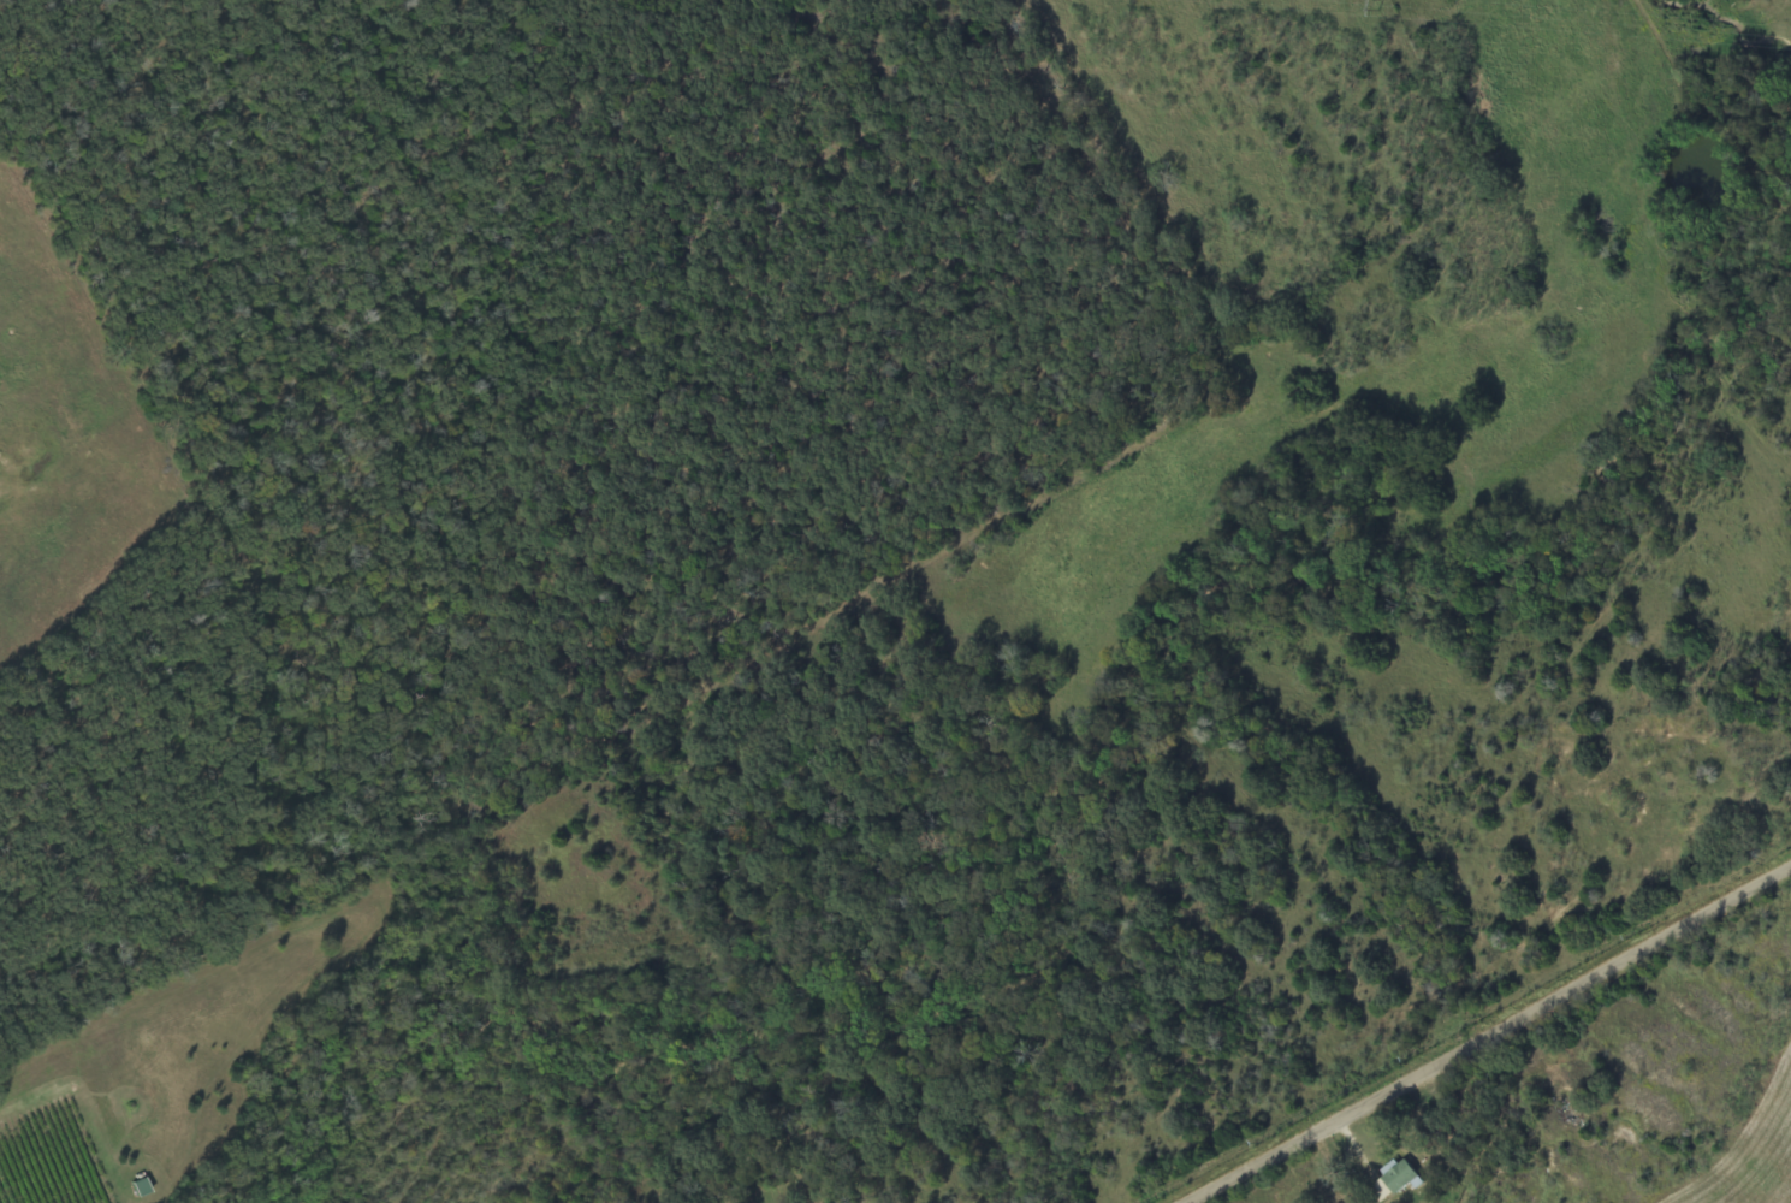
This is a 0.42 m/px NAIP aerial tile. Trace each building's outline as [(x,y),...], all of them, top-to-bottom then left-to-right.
[(1405,1163),(1399,1168),(1393,1161),(1377,1174),(1395,1196),(1409,1184),(1415,1191),(1423,1184),(1405,1163)]
